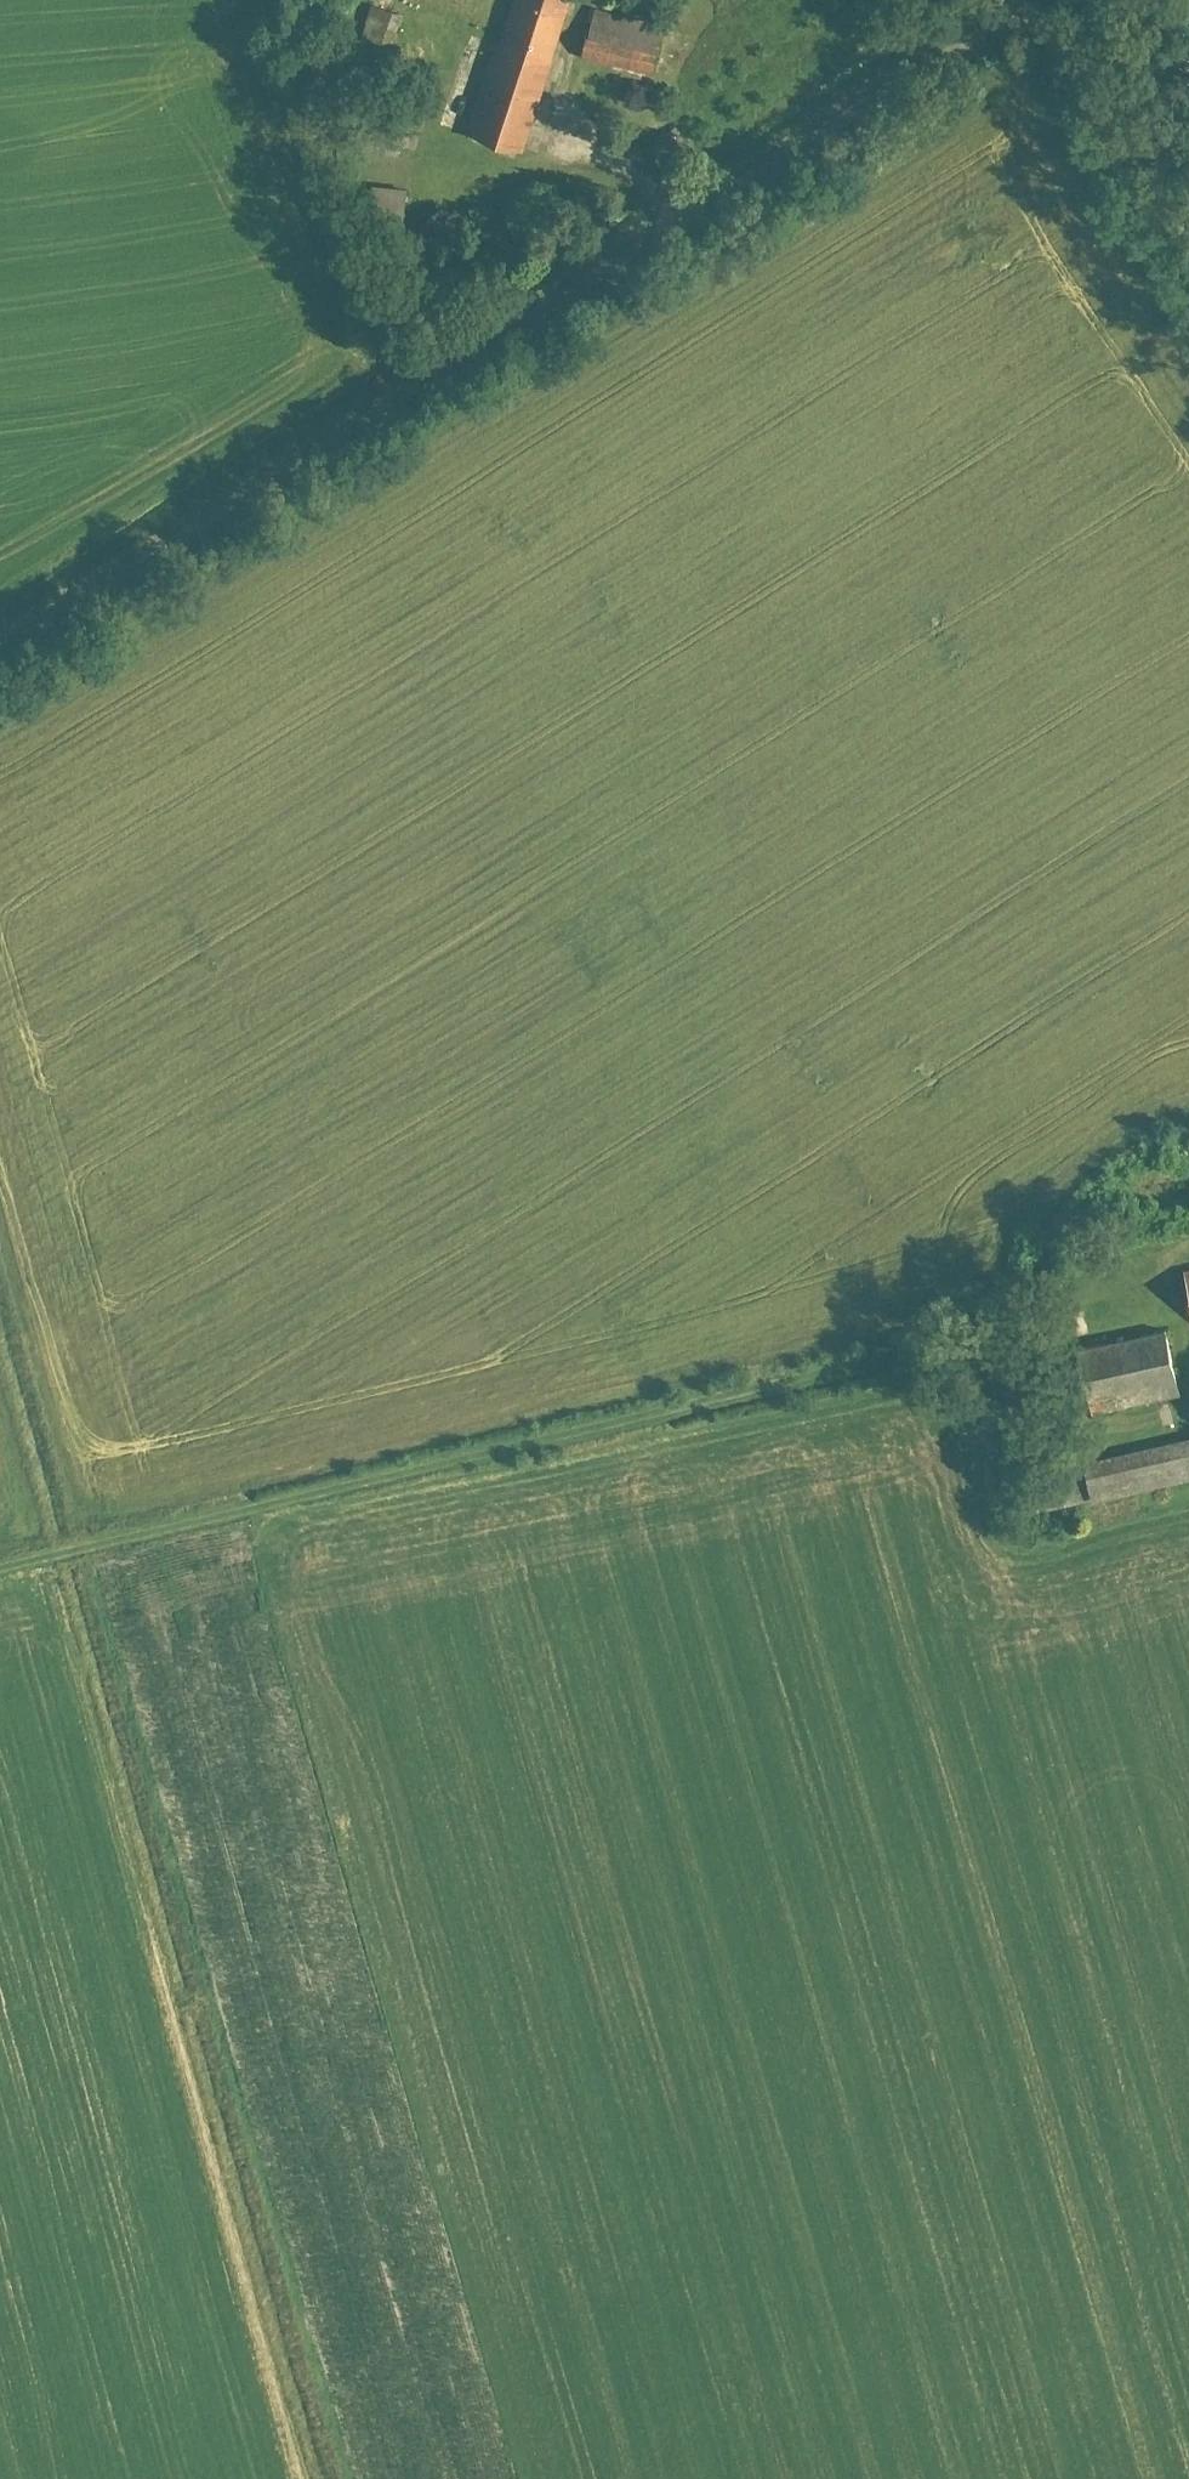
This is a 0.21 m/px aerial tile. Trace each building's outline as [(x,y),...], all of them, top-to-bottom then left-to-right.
[(469,138),(522,156),(577,0),(518,0),(469,138)] [(374,11),(349,76),(389,91),(414,26),(374,11)] [(594,12),(583,58),(660,76),(671,31),(594,12)] [(1088,1349),(1099,1413),(1180,1399),(1169,1336),(1088,1349)] [(1025,1521),(1188,1485),(1188,1440),(1015,1478),(1025,1521)]
